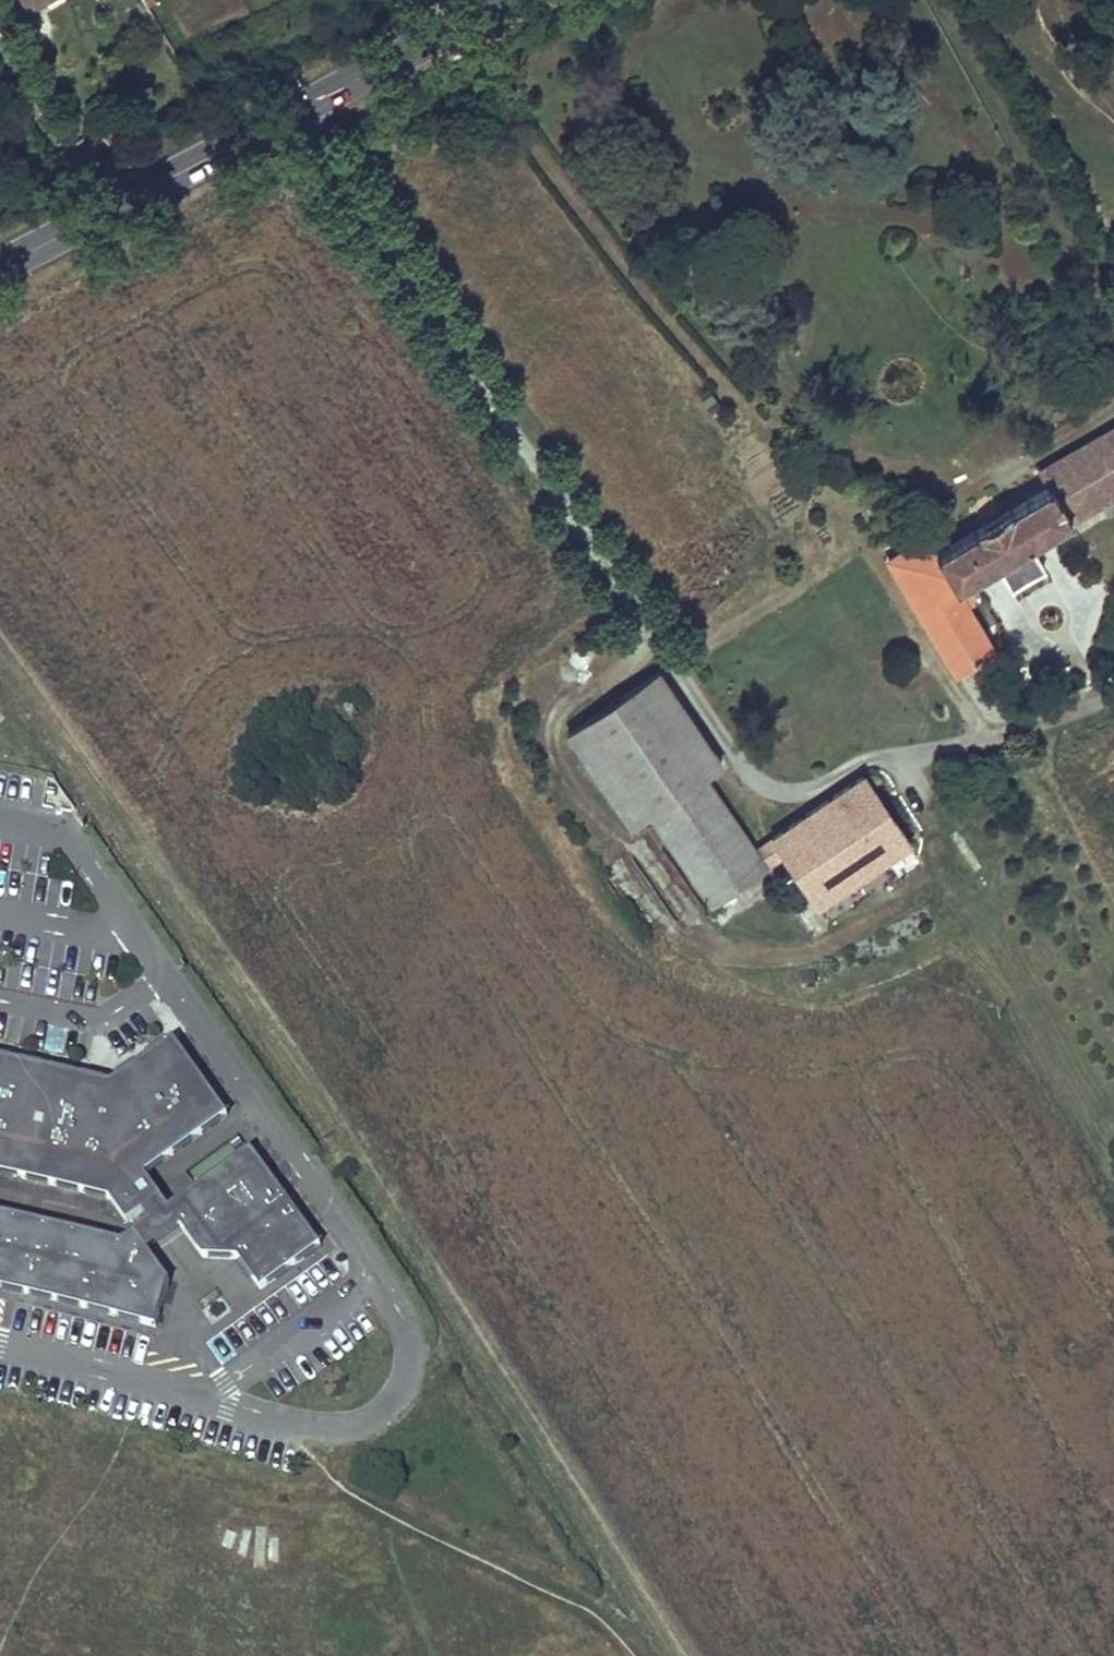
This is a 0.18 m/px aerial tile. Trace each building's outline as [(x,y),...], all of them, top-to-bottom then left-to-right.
[(47,1),(46,0),(24,0),(30,10),(47,1)] [(1004,574),(1010,586),(1036,571),(1021,545),(1092,504),(1113,491),(1113,430),(1035,476),(1047,496),(935,561),(926,540),(885,565),(952,678),(992,655),(964,608),(974,604),(976,592),(965,580),(997,562),(1004,574)] [(1099,516),(1113,507),(1113,491),(1092,504),(1099,516)] [(656,673),(612,702),(568,732),(631,826),(650,814),(711,905),(765,868),(704,777),(720,767),(656,673)] [(909,840),(898,826),(887,811),(863,776),(771,836),(798,876),(816,905),(896,849),(909,840)] [(113,1202),(129,1226),(145,1214),(164,1201),(148,1177),(231,1119),(178,1042),(115,1086),(0,1062),(0,1174),(113,1202)] [(254,1153),(170,1212),(183,1230),(204,1260),(240,1262),(262,1293),(322,1249),(254,1153)] [(170,1238),(183,1230),(170,1212),(163,1202),(154,1208),(145,1214),(153,1226),(137,1236),(149,1253),(170,1238)] [(22,1294),(156,1329),(170,1283),(149,1253),(137,1236),(123,1244),(0,1214),(0,1289),(22,1294)]
